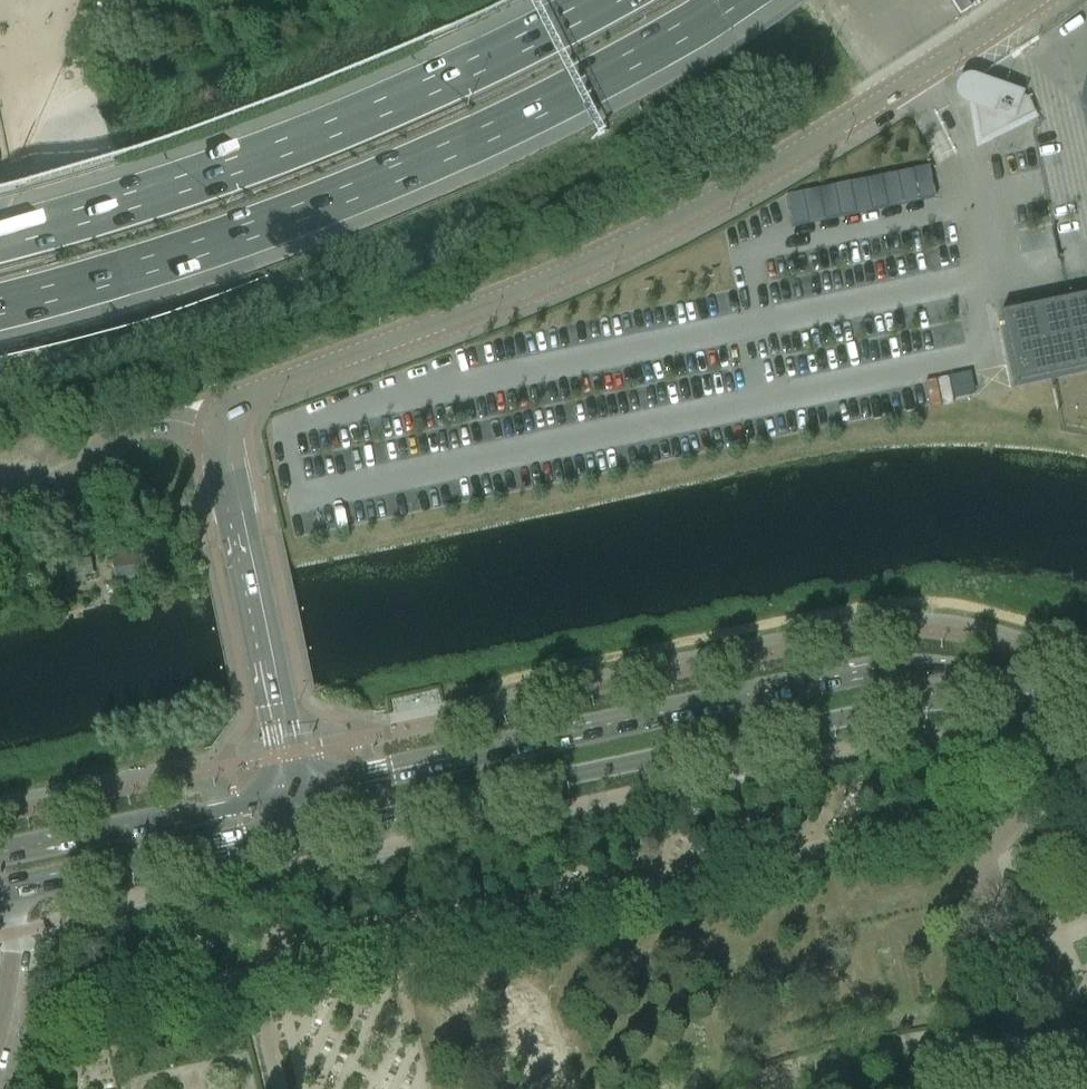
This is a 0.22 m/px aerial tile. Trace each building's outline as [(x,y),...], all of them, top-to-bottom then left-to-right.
[(1035,112),(1027,98),(974,80),(972,79),(969,79),(967,80),(965,81),(963,82),(962,84),(960,85),(959,87),(959,90),(959,91),(959,93),(960,95),(960,96),(961,98),(962,99),(964,100),(965,101),(967,102),(976,105),(981,139),(1035,112)] [(936,198),(930,166),(930,165),(785,194),(792,227),(936,198)] [(1064,300),(1000,313),(1014,383),(1044,377),(1086,368),(1086,295),(1064,300)] [(972,371),(955,372),(956,392),(973,391),(972,371)] [(141,574),(138,552),(112,556),(115,578),(141,574)] [(93,575),(91,560),(49,565),(51,580),(93,575)]
